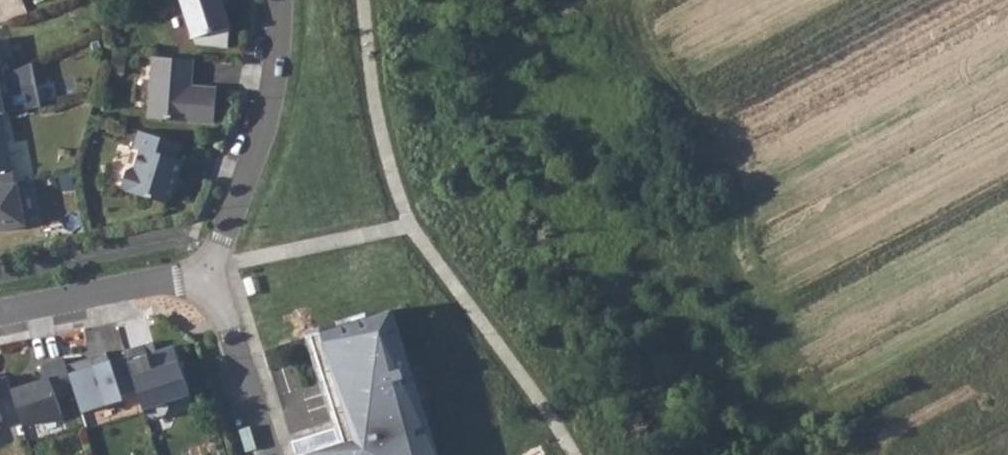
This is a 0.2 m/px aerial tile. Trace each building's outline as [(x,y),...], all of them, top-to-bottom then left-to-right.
[(192,38),(229,26),(222,4),(228,2),(227,0),(180,0),(192,38)] [(153,56),(149,117),(214,122),(216,88),(188,86),(189,76),(191,77),(193,59),(153,56)] [(14,183),(1,114),(0,114),(0,185),(14,183)] [(122,183),(125,190),(165,202),(171,198),(183,160),(176,158),(181,143),(138,130),(133,147),(139,149),(134,167),(132,167),(126,170),(122,183)] [(16,182),(14,183),(0,185),(0,230),(25,225),(16,182)] [(310,335),(339,426),(292,441),(296,454),(437,454),(391,309),(310,335)] [(166,349),(121,361),(137,408),(183,393),(166,349)] [(61,372),(73,410),(116,398),(104,360),(61,372)] [(45,374),(8,386),(20,423),(57,411),(45,374)] [(32,438),(70,425),(65,413),(28,426),(32,438)]
